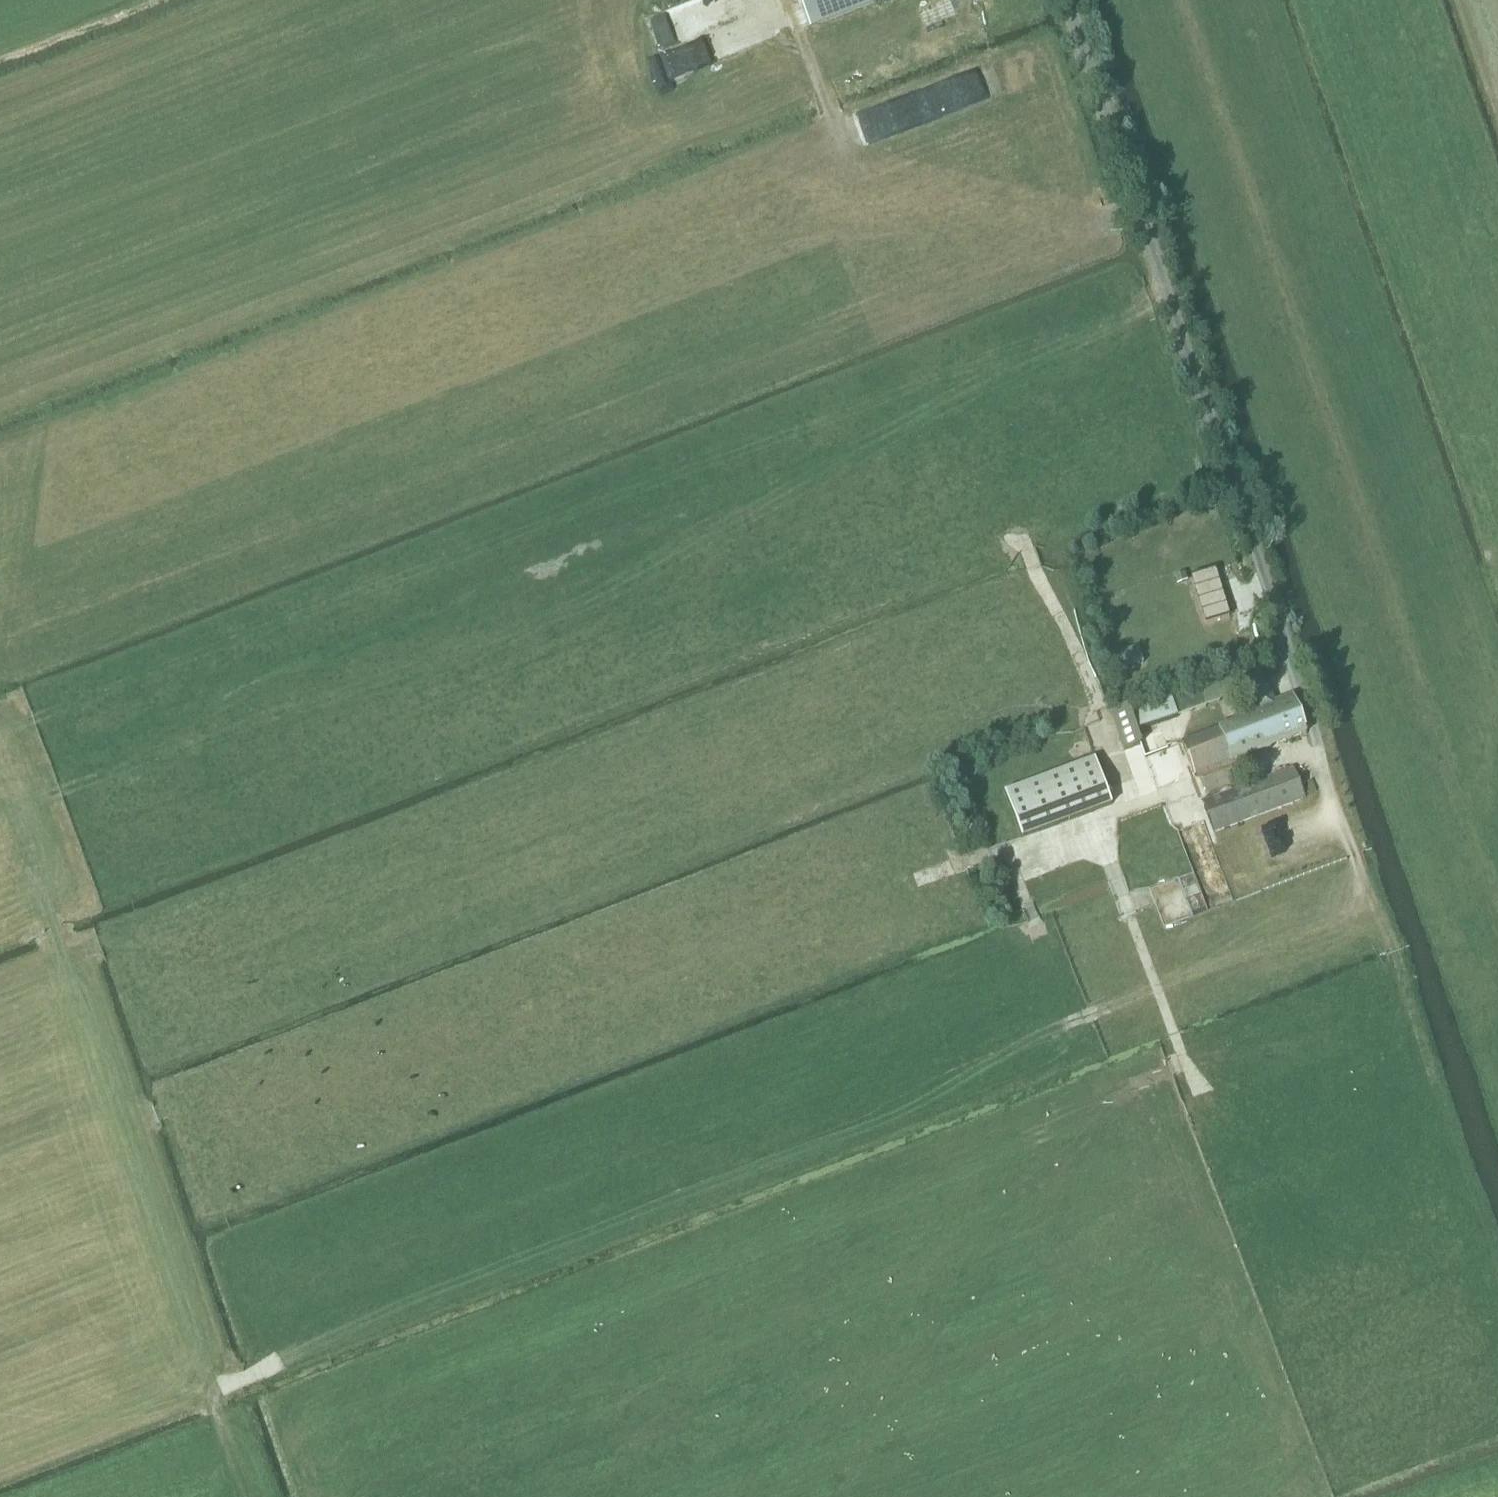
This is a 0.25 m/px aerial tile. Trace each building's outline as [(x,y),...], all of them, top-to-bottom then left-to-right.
[(811,32),(811,33),(896,0),(798,0),(811,32)] [(1118,670),(1142,664),(1137,646),(1113,653),(1118,670)] [(1138,730),(1237,697),(1232,681),(1172,701),(1171,696),(1131,709),(1138,730)] [(1276,705),(1268,685),(1237,697),(1245,716),(1217,727),(1217,729),(1182,743),(1195,777),(1231,763),(1231,764),(1304,735),(1290,699),(1276,705)] [(1129,707),(1111,713),(1122,750),(1141,745),(1129,707)] [(1095,758),(1004,792),(1021,839),(1113,806),(1095,758)] [(1214,833),(1305,800),(1293,768),(1203,801),(1214,833)]
